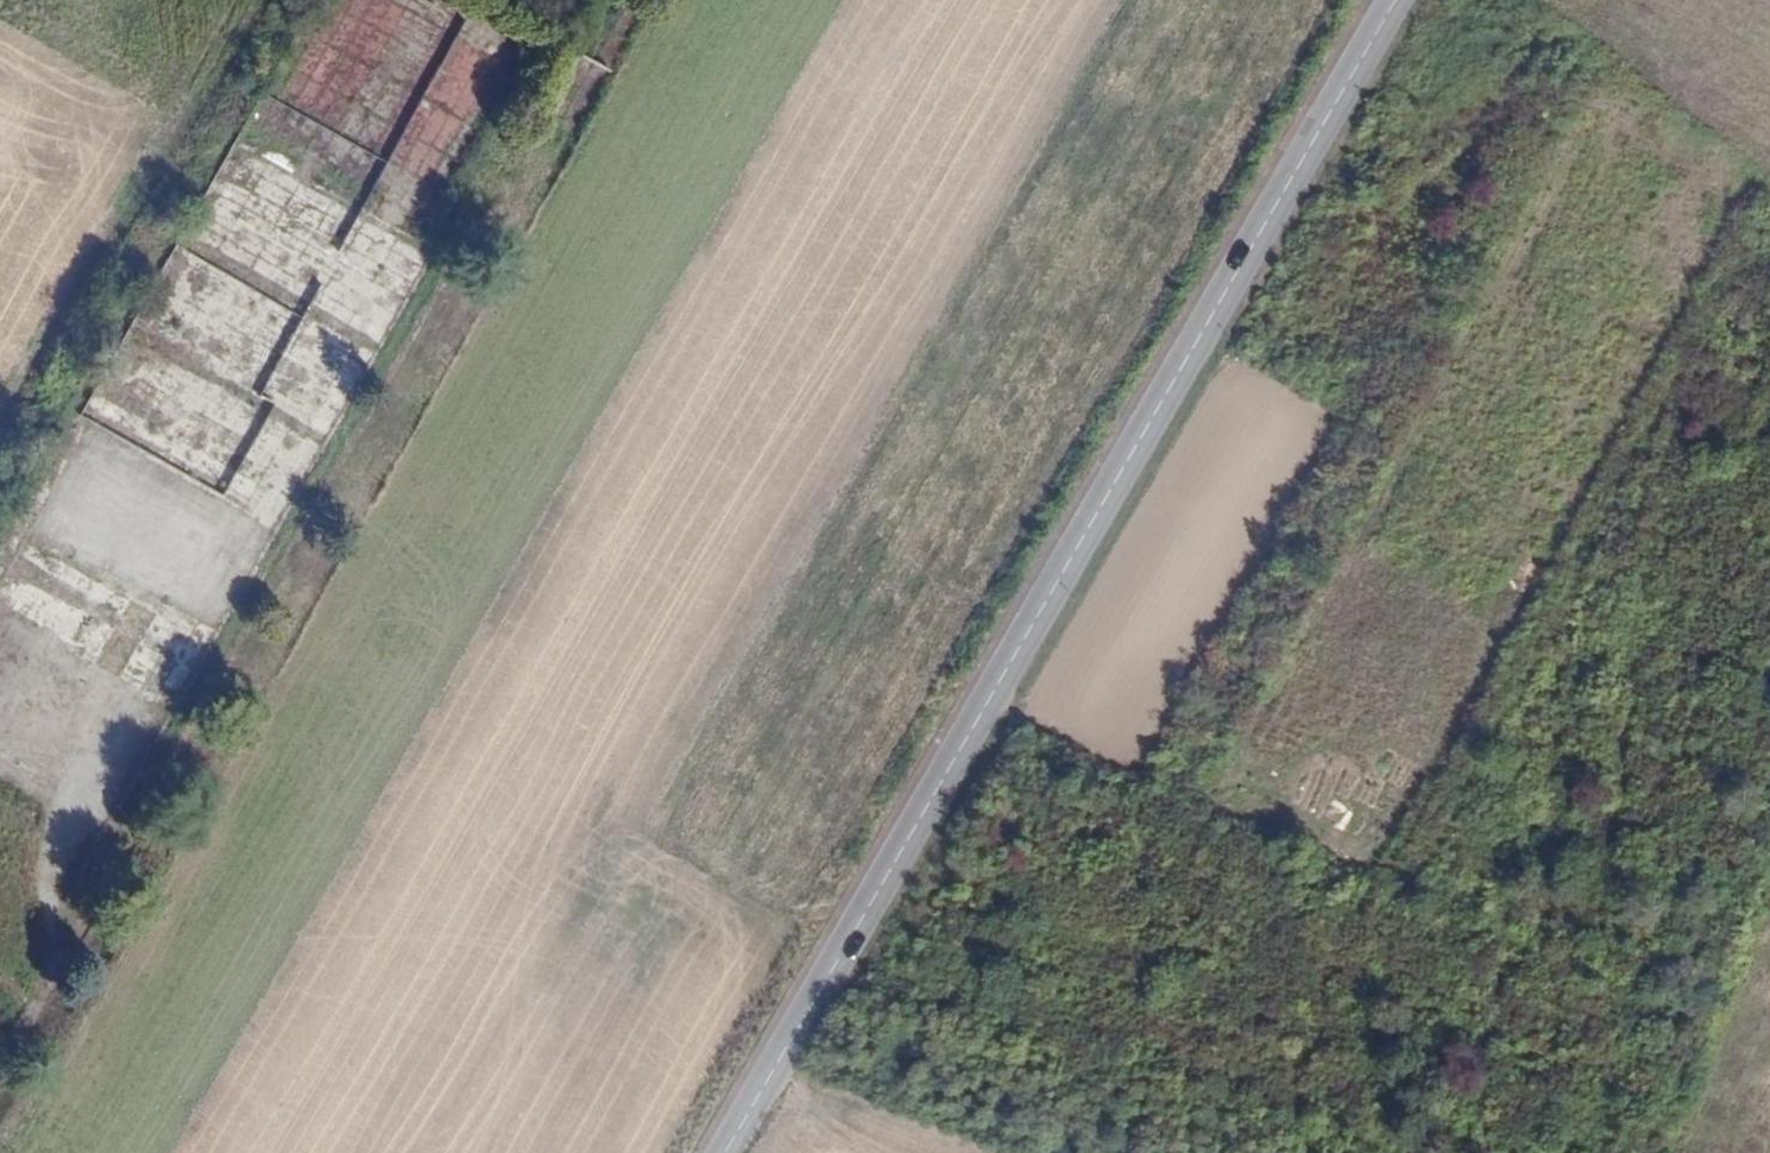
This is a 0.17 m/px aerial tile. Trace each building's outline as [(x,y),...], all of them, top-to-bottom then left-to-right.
[(328,461),(421,254),(409,255),(348,227),(330,266),(329,236),(286,217),(288,268),(260,269),(261,290),(227,291),(230,345),(213,382),(235,392),(243,373),(244,396),(238,410),(221,403),(222,415),(205,416),(207,477),(209,477),(228,477),(229,498),(237,480),(266,479),(239,467),(286,465),(295,446),(328,461)] [(181,268),(215,276),(214,282),(240,288),(242,277),(226,273),(229,262),(169,248),(159,290),(184,296),(186,288),(177,286),(181,268)]
